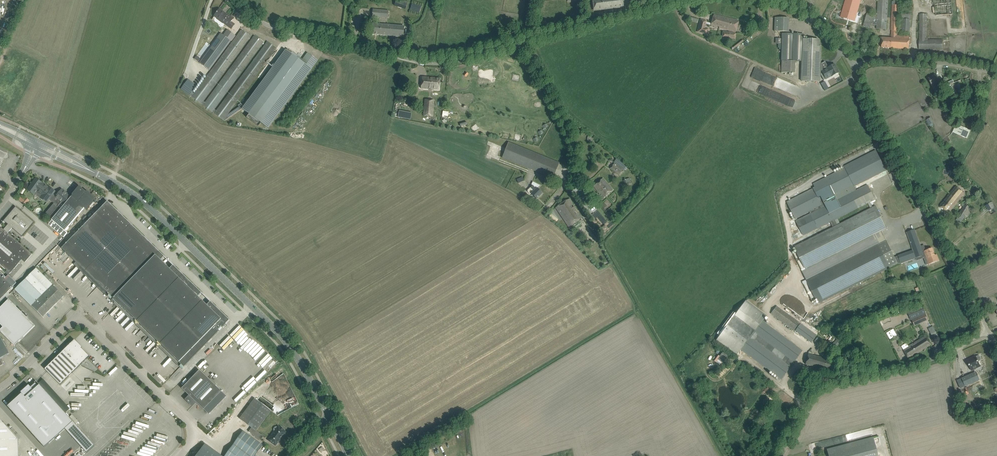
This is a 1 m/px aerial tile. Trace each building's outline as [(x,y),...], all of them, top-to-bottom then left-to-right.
[(609,8),(608,0),(593,0),(595,10),(609,8)] [(622,2),(622,0),(608,0),(609,8),(623,7),(622,2)] [(887,24),(888,0),(878,0),(877,15),(871,13),(872,11),(868,10),(868,12),(858,9),(860,0),(845,0),(841,17),(861,22),(860,25),(870,28),(871,24),(877,26),(877,29),(886,29),(887,24)] [(937,15),(953,14),(952,0),(935,0),(937,15)] [(898,31),(899,5),(899,1),(892,1),(892,5),(891,30),(892,31),(891,38),(882,38),(882,48),(909,49),(910,36),(897,36),(897,31),(898,31)] [(420,13),(421,7),(412,4),(410,10),(420,13)] [(388,18),(389,10),(373,9),(372,17),(388,18)] [(225,13),(225,14),(219,10),(214,16),(223,23),(230,28),(233,23),(231,22),(233,19),(225,13)] [(910,32),(911,14),(900,14),(899,31),(910,32)] [(942,49),(943,44),(943,40),(928,40),(928,38),(925,37),(926,14),(919,14),(918,49),(942,49)] [(723,38),(726,38),(735,39),(736,33),(739,21),(714,15),(711,25),(729,31),(728,32),(723,31),(723,38)] [(788,18),(775,17),(775,31),(788,31),(788,18)] [(705,28),(707,21),(701,19),(698,32),(708,34),(709,29),(705,28)] [(404,37),(404,32),(405,26),(372,23),(371,34),(404,37)] [(218,57),(235,34),(225,28),(209,50),(212,52),(206,60),(211,64),(217,55),(218,57)] [(203,101),(248,40),(250,36),(242,30),(194,94),(192,92),(196,87),(188,81),(181,89),(201,104),(201,103),(204,105),(203,105),(212,112),(215,114),(224,121),(242,109),(268,128),(318,60),(308,53),(301,61),(296,58),(298,56),(287,49),(245,107),(242,105),(227,115),(276,48),(268,42),(216,111),(214,109),(263,42),(255,36),(252,40),(206,103),(203,101)] [(819,39),(803,39),(804,34),(793,34),(783,33),(782,73),(793,73),(794,61),(802,61),(802,81),(819,82),(821,46),(819,46),(819,39)] [(827,68),(821,71),(824,78),(828,75),(830,73),(832,76),(839,72),(834,64),(827,68)] [(939,82),(938,79),(936,75),(929,78),(932,85),(934,89),(937,88),(935,84),(939,82)] [(439,90),(440,83),(440,78),(422,77),(421,88),(439,90)] [(967,89),(974,87),(972,79),(962,82),(964,87),(966,86),(967,89)] [(433,117),(434,105),(424,104),(424,116),(433,117)] [(956,124),(953,132),(968,138),(971,130),(956,124)] [(553,178),(559,163),(508,142),(502,158),(553,178)] [(844,166),(845,168),(813,184),(815,188),(805,193),(803,190),(791,196),(792,199),(787,202),(795,218),(809,211),(818,229),(875,200),(868,185),(857,190),(855,186),(863,182),(886,170),(876,150),(844,166)] [(622,173),(624,170),(614,163),(610,169),(616,173),(618,170),(622,173)] [(36,178),(28,190),(30,191),(32,193),(35,195),(37,191),(42,195),(40,198),(47,203),(50,200),(49,199),(53,194),(55,191),(49,187),(45,185),(42,183),(36,178)] [(603,178),(594,187),(599,194),(602,199),(613,190),(603,178)] [(531,194),(533,195),(537,199),(542,193),(537,188),(540,185),(533,182),(532,184),(533,185),(528,190),(528,192),(530,194),(531,194)] [(54,203),(45,214),(48,217),(52,220),(48,224),(63,237),(68,233),(65,231),(84,208),(87,210),(97,199),(87,191),(86,192),(79,186),(72,195),(71,194),(69,194),(69,195),(68,194),(68,193),(65,190),(64,191),(62,189),(56,196),(53,194),(49,199),(50,200),(52,201),(54,199),(56,201),(54,203)] [(949,213),(952,209),(964,194),(956,186),(943,202),(940,206),(949,213)] [(21,196),(18,199),(22,203),(26,206),(30,200),(26,197),(24,199),(21,196)] [(571,205),(573,204),(570,199),(556,208),(568,227),(582,217),(578,213),(577,214),(575,212),(577,211),(574,207),(572,208),(571,205)] [(164,257),(159,252),(149,242),(148,243),(144,240),(145,238),(126,220),(125,221),(121,217),(122,216),(108,201),(62,249),(109,295),(108,296),(111,299),(112,298),(184,367),(219,332),(217,330),(221,326),(223,328),(230,320),(211,302),(207,305),(198,297),(202,293),(189,281),(188,282),(184,279),(185,277),(173,266),(170,269),(161,261),(164,257)] [(993,202),(987,205),(989,211),(995,208),(993,202)] [(962,222),(970,208),(965,205),(956,219),(962,222)] [(797,252),(793,254),(802,272),(803,272),(872,237),(888,229),(876,206),(795,247),(797,252)] [(0,229),(0,265),(6,270),(10,273),(20,263),(17,260),(19,257),(22,260),(25,263),(32,254),(8,233),(12,228),(22,236),(34,222),(16,207),(4,221),(8,224),(4,230),(1,228),(0,229)] [(915,229),(906,232),(914,254),(909,256),(911,260),(926,255),(927,259),(929,258),(929,259),(931,263),(939,260),(937,255),(935,256),(932,249),(926,251),(924,245),(921,246),(915,229)] [(807,280),(803,282),(813,302),(818,299),(820,304),(898,264),(886,240),(877,245),(807,280)] [(64,296),(60,292),(36,268),(15,290),(39,314),(43,317),(64,296)] [(10,294),(8,292),(13,287),(17,283),(8,275),(6,277),(0,271),(0,305),(10,294)] [(35,326),(9,300),(0,309),(0,324),(2,327),(3,327),(0,331),(15,346),(19,342),(31,330),(30,329),(31,329),(32,329),(35,326)] [(802,351),(762,321),(766,315),(746,300),(716,341),(736,356),(741,350),(781,379),(802,351)] [(922,305),(907,312),(910,317),(919,313),(920,316),(911,319),(914,326),(929,320),(922,305)] [(817,335),(801,323),(800,323),(777,306),(771,314),(795,331),(796,330),(812,342),(817,335)] [(230,335),(244,349),(254,339),(241,325),(230,335)] [(933,338),(938,336),(934,326),(929,328),(933,338)] [(7,349),(0,336),(0,366),(3,364),(0,359),(10,354),(7,349)] [(931,345),(928,341),(925,336),(909,346),(907,343),(902,346),(904,349),(903,350),(909,359),(931,345)] [(832,345),(826,351),(830,354),(841,343),(837,339),(836,340),(834,339),(830,344),(832,345)] [(64,381),(89,356),(79,346),(80,346),(75,340),(45,369),(60,385),(64,381)] [(269,370),(276,362),(266,352),(259,360),(262,358),(265,361),(263,363),(269,370)] [(836,362),(813,356),(814,353),(809,352),(808,354),(806,364),(833,372),(836,362)] [(978,362),(980,361),(981,360),(981,359),(981,358),(981,357),(980,357),(980,356),(979,356),(978,356),(977,356),(976,357),(972,358),(972,359),(967,362),(971,369),(974,368),(975,369),(980,366),(978,362)] [(221,391),(218,388),(200,370),(182,389),(189,396),(185,400),(188,402),(187,402),(190,405),(192,407),(196,403),(204,410),(221,391)] [(979,380),(977,377),(975,372),(962,378),(957,380),(961,388),(964,387),(965,389),(970,387),(969,384),(979,380)] [(73,422),(36,381),(27,389),(28,390),(26,392),(25,391),(8,406),(45,448),(73,422)] [(67,411),(70,409),(49,384),(46,387),(51,392),(50,393),(64,410),(65,409),(67,411)] [(255,398),(240,419),(256,431),(271,411),(255,398)] [(209,430),(219,420),(212,412),(202,422),(209,430)] [(19,440),(0,419),(0,455),(19,455),(19,440)] [(276,445),(285,432),(283,431),(284,430),(281,427),(280,428),(278,427),(269,440),(276,445)] [(243,431),(225,455),(255,455),(263,446),(243,431)] [(873,437),(827,449),(828,455),(878,455),(873,437)] [(205,444),(196,455),(221,455),(205,444)]
